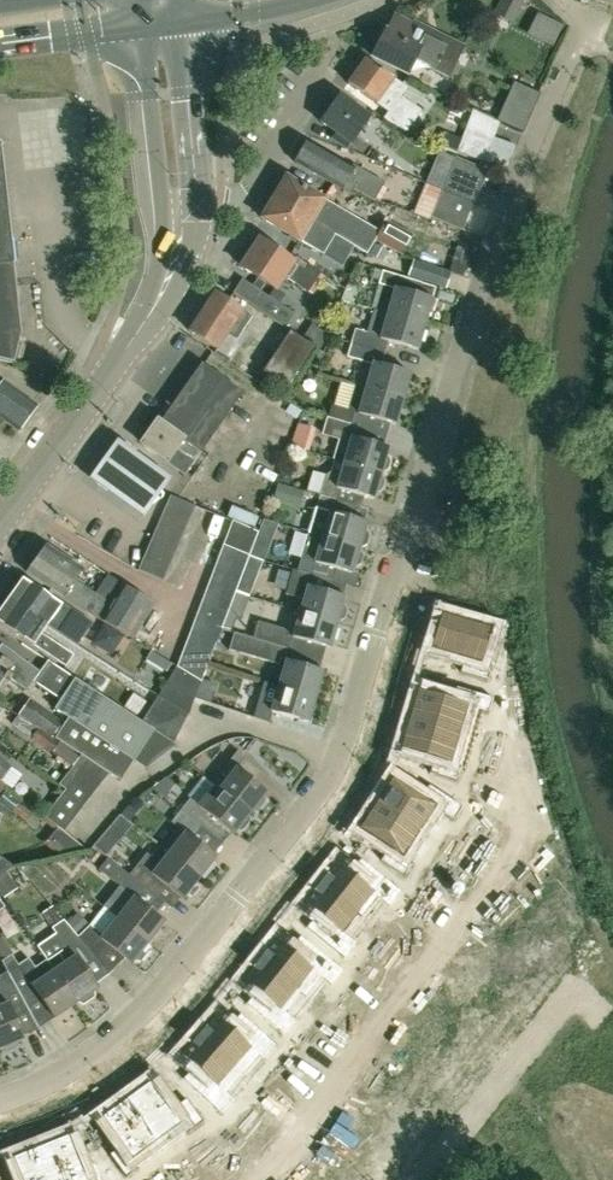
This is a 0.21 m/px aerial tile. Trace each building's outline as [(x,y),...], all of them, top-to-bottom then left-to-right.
[(518,7),(522,0),(503,0),(496,13),(511,21),(518,7)] [(386,30),(373,55),(407,72),(414,58),(448,75),(463,46),(395,13),(386,30)] [(386,116),(407,131),(421,110),(401,95),(406,88),(365,59),(349,83),(389,112),(386,116)] [(542,92),(541,92),(515,80),(509,94),(536,105),(542,92)] [(355,153),(366,158),(372,149),(356,138),(370,117),(339,95),(320,122),(336,133),(333,138),(355,153)] [(471,115),(469,119),(466,128),(457,152),(485,162),(494,138),(500,121),(474,108),(471,115)] [(352,167),(307,141),(295,162),(351,194),(354,188),(374,199),(384,182),(353,165),(352,167)] [(13,363),(20,332),(12,262),(14,262),(0,142),(0,360),(13,363)] [(486,171),(455,159),(442,190),(473,202),(486,171)] [(287,177),(275,197),(335,232),(367,252),(379,231),(287,177)] [(430,219),(438,222),(462,231),(472,204),(441,191),(430,219)] [(322,254),(335,232),(275,197),(262,218),(322,254)] [(388,219),(375,240),(401,256),(414,234),(388,219)] [(306,270),(261,239),(243,266),(277,288),(285,276),(296,284),(306,270)] [(446,289),(451,274),(413,261),(408,276),(446,289)] [(308,292),(321,273),(309,266),(306,270),(296,284),(308,292)] [(376,309),(387,313),(424,324),(431,298),(417,294),(420,282),(381,269),(377,283),(383,285),(376,309)] [(242,279),(233,292),(233,293),(285,329),(294,314),(242,279)] [(216,291),(190,329),(218,347),(236,320),(245,326),(252,315),(216,291)] [(355,329),(351,343),(385,353),(389,341),(416,349),(424,324),(387,313),(376,309),(369,333),(355,329)] [(289,389),(317,348),(289,331),(263,371),(289,389)] [(356,384),(356,385),(402,398),(410,372),(382,364),(385,353),(351,343),(347,357),(372,364),(365,387),(356,384)] [(171,408),(167,405),(141,443),(184,474),(194,460),(242,393),(202,364),(171,408)] [(18,430),(37,405),(4,381),(0,386),(0,416),(18,430)] [(395,424),(402,398),(356,385),(348,410),(332,405),(328,417),(354,425),(358,413),(395,424)] [(340,438),(334,459),(380,473),(381,471),(385,470),(388,467),(390,461),(389,457),(386,454),(388,447),(351,436),(354,425),(328,417),(323,433),(340,438)] [(95,482),(150,522),(178,482),(123,443),(95,482)] [(320,495),(354,505),(358,494),(373,498),(375,492),(379,490),(382,487),(384,482),(383,478),(380,474),(380,473),(334,459),(330,471),(326,474),(320,494),(334,498),(333,499),(320,495)] [(190,519),(195,507),(169,495),(164,508),(190,519)] [(315,507),(308,532),(359,547),(366,521),(345,515),(348,504),(354,505),(320,495),(316,507),(315,507)] [(164,508),(158,520),(184,531),(190,519),(164,508)] [(179,544),(184,531),(158,520),(153,532),(179,544)] [(227,534),(253,543),(257,531),(232,521),(227,534)] [(173,556),(179,544),(153,532),(147,545),(173,556)] [(361,551),(358,548),(359,547),(308,532),(297,569),(330,579),(332,580),(336,568),(351,573),(353,566),(357,565),(361,562),(363,555),(361,551)] [(227,534),(223,546),(248,555),(253,543),(227,534)] [(100,596),(95,593),(75,579),(82,569),(46,544),(28,571),(84,610),(99,619),(106,607),(109,602),(112,596),(104,590),(100,596)] [(167,569),(173,556),(147,545),(142,557),(167,569)] [(223,546),(218,558),(243,567),(248,555),(223,546)] [(162,581),(167,569),(142,557),(136,569),(162,581)] [(243,567),(218,558),(214,570),(239,580),(243,567)] [(303,598),(299,611),(337,622),(337,621),(341,619),(345,617),(347,609),(345,606),(343,602),(344,596),(325,590),(328,579),(330,580),(330,579),(297,569),(292,568),(285,593),(303,598)] [(239,580),(214,570),(209,582),(234,592),(239,580)] [(21,577),(8,597),(48,623),(53,616),(83,636),(93,621),(62,601),(60,603),(21,577)] [(209,582),(204,594),(230,604),(234,592),(209,582)] [(120,584),(114,594),(148,615),(155,603),(120,584)] [(112,596),(109,602),(106,607),(140,627),(148,615),(114,594),(112,596)] [(204,594),(200,607),(225,616),(226,614),(230,604),(204,594)] [(48,623),(8,597),(0,608),(0,622),(46,652),(66,666),(74,653),(54,640),(42,632),(48,623)] [(140,627),(106,607),(99,619),(133,640),(140,627)] [(200,607),(195,619),(220,628),(225,616),(200,607)] [(329,647),(337,622),(299,611),(292,636),(329,647)] [(226,614),(225,616),(220,628),(231,632),(236,618),(226,614)] [(440,614),(430,648),(464,658),(460,672),(487,680),(492,665),(486,663),(496,630),(440,614)] [(195,619),(191,631),(216,641),(220,628),(195,619)] [(233,632),(284,647),(289,630),(257,620),(253,637),(233,632)] [(191,631),(186,643),(211,653),(216,641),(191,631)] [(279,663),(280,659),(284,647),(233,632),(228,649),(279,663)] [(181,655),(207,665),(211,653),(186,643),(181,655)] [(39,672),(2,645),(0,648),(0,683),(4,677),(9,680),(10,678),(26,690),(39,672)] [(181,655),(177,666),(177,668),(200,682),(207,665),(181,655)] [(285,659),(278,685),(315,696),(323,670),(285,659)] [(121,781),(154,729),(53,663),(39,684),(61,698),(55,709),(68,718),(55,738),(78,753),(109,773),(121,781)] [(176,669),(159,694),(188,715),(189,713),(188,713),(194,699),(193,698),(200,683),(176,669)] [(315,696),(278,685),(270,711),(308,722),(315,696)] [(416,690),(408,719),(469,737),(477,709),(488,713),(493,698),(455,687),(451,700),(416,690)] [(187,715),(159,694),(142,720),(174,741),(187,715)] [(29,699),(18,714),(38,728),(51,737),(62,722),(29,699)] [(31,738),(38,728),(18,714),(12,724),(31,738)] [(408,719),(399,749),(433,759),(429,772),(457,780),(469,737),(408,719)] [(250,812),(252,811),(256,811),(259,809),(264,803),(265,799),(264,796),(267,792),(237,768),(246,756),(237,750),(220,772),(228,777),(219,788),(250,812)] [(40,813),(44,816),(63,831),(109,773),(78,753),(56,781),(62,786),(40,813)] [(11,766),(0,757),(0,778),(2,779),(11,766)] [(391,778),(375,804),(428,838),(444,814),(454,820),(462,807),(429,785),(429,786),(421,797),(402,785),(391,778)] [(189,798),(180,810),(203,827),(212,816),(234,833),(237,829),(241,830),(244,828),(249,822),(250,818),(249,814),(250,812),(219,788),(215,784),(198,805),(189,798)] [(375,804),(358,829),(369,836),(388,848),(381,860),(380,860),(404,876),(428,838),(375,804)] [(162,848),(168,852),(199,877),(216,856),(194,839),(203,827),(180,810),(171,821),(179,827),(162,848)] [(129,874),(135,879),(153,893),(162,882),(183,898),(199,877),(168,852),(160,863),(146,852),(129,874)] [(13,866),(0,857),(0,875),(13,866)] [(126,891),(135,879),(129,874),(107,857),(98,869),(126,891)] [(336,861),(318,883),(357,914),(361,917),(377,898),(388,907),(401,891),(360,858),(349,872),(336,861)] [(318,883),(303,903),(316,914),(305,928),(344,959),(357,942),(343,931),(357,914),(318,883)] [(134,896),(117,917),(148,942),(165,921),(134,896)] [(89,925),(78,936),(95,956),(106,942),(131,963),(135,959),(140,959),(148,949),(146,944),(148,942),(117,917),(104,906),(89,925)] [(65,962),(54,970),(76,1003),(78,1001),(83,1004),(94,996),(94,990),(98,987),(81,965),(95,956),(78,936),(63,919),(52,927),(65,947),(58,952),(65,962)] [(275,938),(257,960),(301,994),(305,998),(321,978),(330,986),(343,969),(300,935),(289,949),(275,938)] [(76,1003),(54,970),(43,977),(29,956),(17,964),(12,955),(3,961),(8,970),(28,1008),(40,999),(54,1018),(76,1003)] [(257,960),(242,980),(255,991),(244,1005),(283,1036),(296,1019),(286,1012),(301,994),(257,960)] [(389,979),(376,969),(367,980),(380,991),(389,979)] [(1,1048),(4,1051),(8,1050),(15,1047),(17,1045),(18,1041),(23,1039),(14,1017),(29,1010),(28,1008),(8,970),(0,975),(0,1048),(1,1048)] [(363,989),(350,1007),(361,1016),(375,998),(363,989)] [(215,1014),(197,1034),(243,1074),(259,1057),(263,1061),(277,1045),(240,1012),(228,1026),(215,1014)] [(197,1034),(180,1055),(193,1066),(181,1080),(222,1116),(236,1100),(227,1092),(243,1074),(197,1034)] [(302,1063),(284,1086),(297,1097),(315,1074),(302,1063)] [(149,1081),(125,1099),(162,1151),(202,1121),(186,1098),(170,1110),(149,1081)] [(125,1099),(100,1117),(121,1145),(109,1154),(126,1177),(162,1151),(125,1099)] [(249,1125),(239,1136),(254,1149),(263,1137),(249,1125)] [(39,1146),(53,1179),(101,1179),(94,1162),(81,1167),(68,1134),(39,1146)] [(39,1146),(11,1157),(21,1179),(53,1179),(39,1146)]
